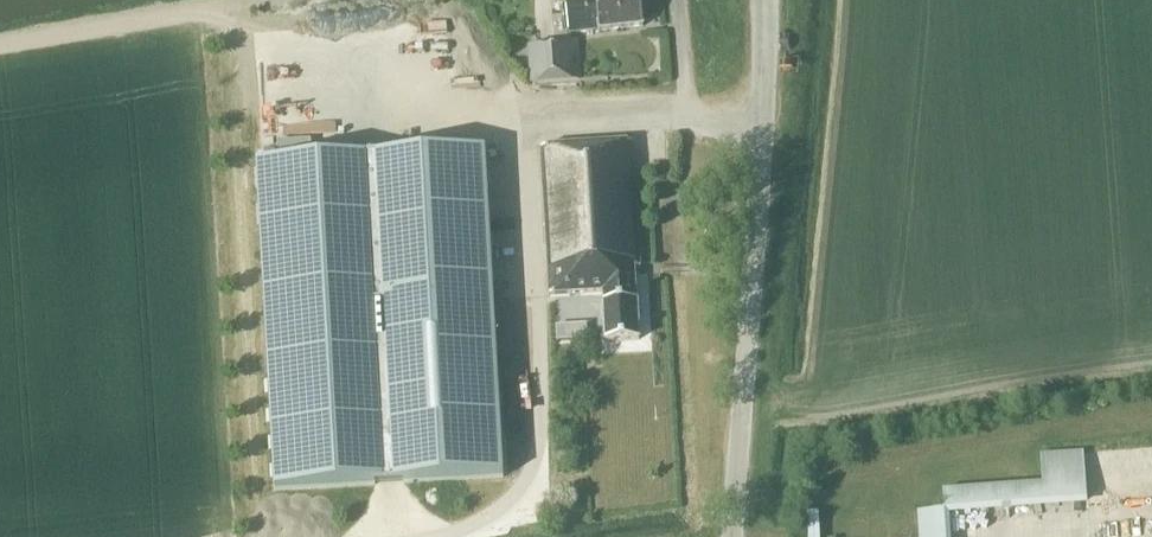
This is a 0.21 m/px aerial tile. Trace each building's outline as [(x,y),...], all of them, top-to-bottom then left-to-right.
[(642,27),(639,0),(565,0),(568,35),(642,27)] [(531,84),(578,81),(576,42),(528,47),(531,84)] [(604,342),(638,340),(636,301),(635,301),(634,269),(639,268),(632,143),(540,148),(549,295),(602,292),(603,303),(602,303),(604,342)] [(484,152),(256,164),(274,482),(274,491),(502,479),(494,332),(484,152)] [(919,536),(950,536),(949,516),(1087,506),(1083,452),(1040,455),(1042,483),(943,490),(944,510),(917,512),(919,536)] [(1111,528),(1059,529),(1059,536),(1111,536),(1111,528)]
